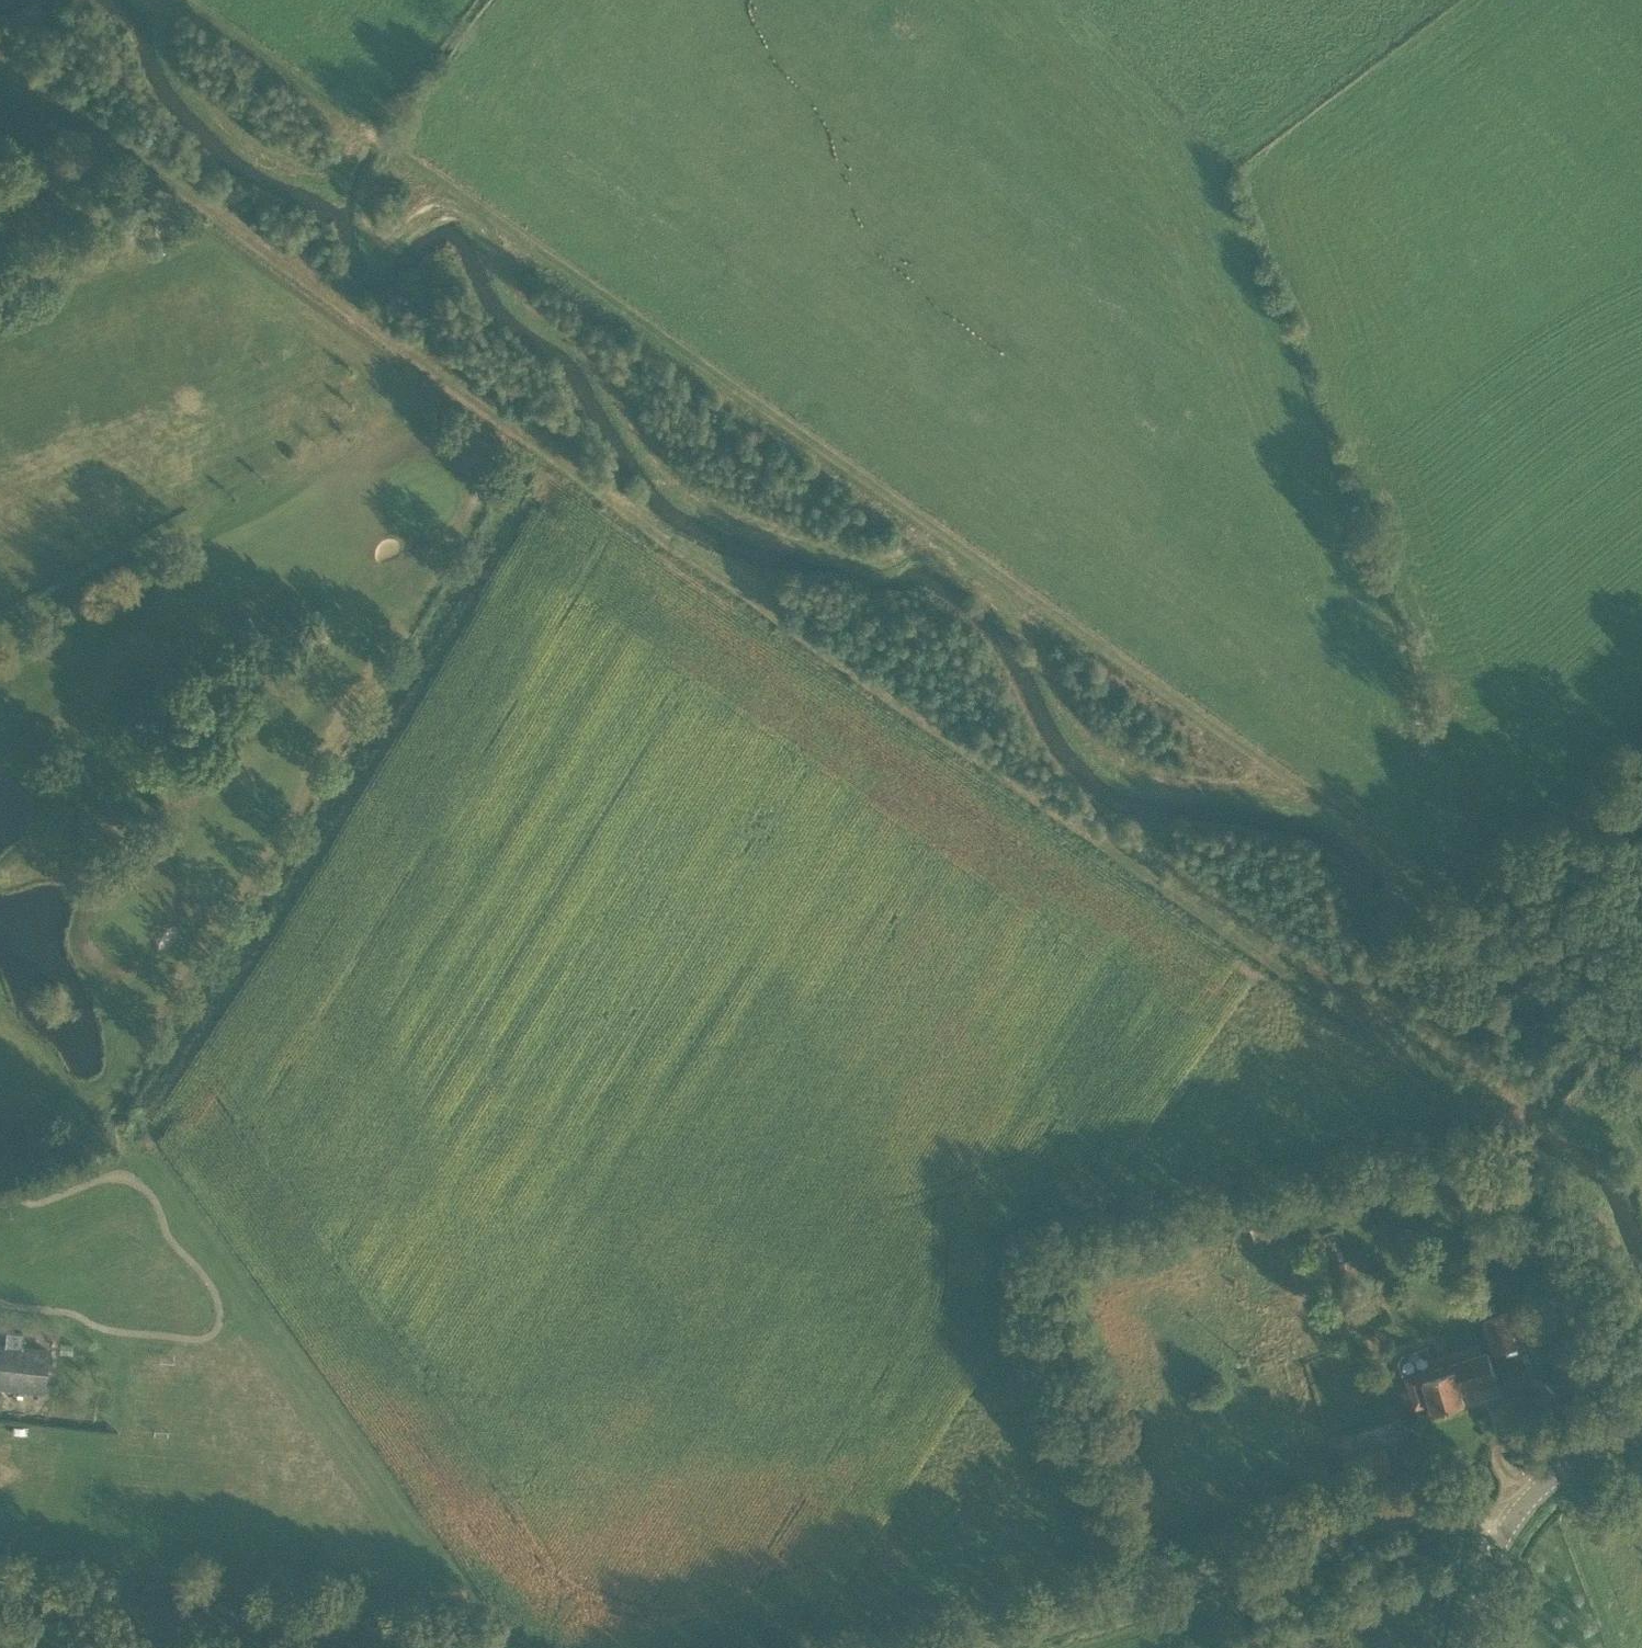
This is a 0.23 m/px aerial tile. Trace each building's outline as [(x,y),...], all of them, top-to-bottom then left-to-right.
[(1509,1311),(1483,1319),(1494,1353),(1519,1345),(1509,1311)] [(43,1391),(48,1350),(21,1347),(23,1334),(7,1332),(0,1386),(43,1391)] [(1405,1376),(1415,1406),(1431,1402),(1434,1412),(1464,1402),(1461,1393),(1497,1382),(1486,1350),(1444,1364),(1405,1376)]
